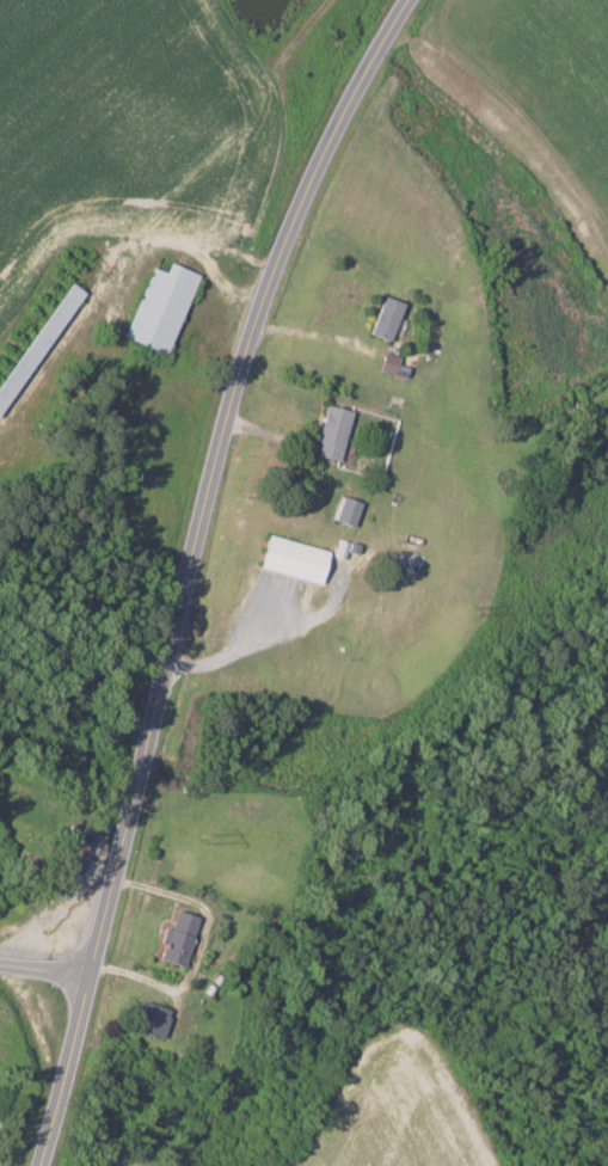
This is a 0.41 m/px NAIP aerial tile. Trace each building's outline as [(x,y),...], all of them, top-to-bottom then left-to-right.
[(167,354),(198,274),(169,263),(165,272),(151,267),(124,338),(167,354)] [(372,336),(393,341),(402,302),(381,297),(372,336)] [(400,357),(384,352),(379,370),(406,378),(409,368),(398,364),(400,357)] [(353,412),(328,405),(314,455),(339,462),(353,412)] [(361,503),(342,497),(334,522),(353,528),(361,503)] [(328,552),(268,534),(259,567),(319,585),(328,552)] [(183,965),(198,916),(176,909),(170,928),(167,927),(157,957),(183,965)] [(163,1038),(172,1009),(141,1000),(137,1012),(143,1014),(138,1030),(163,1038)]
